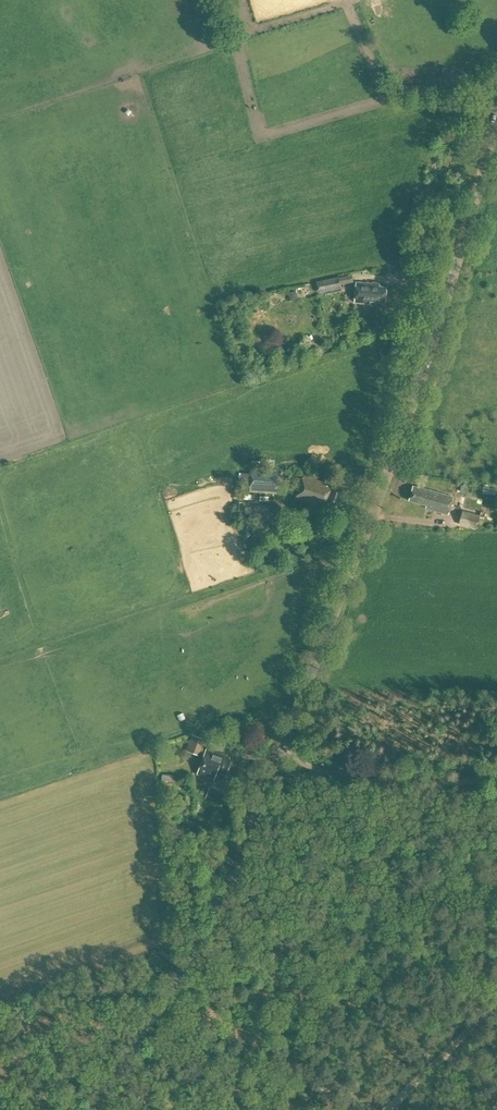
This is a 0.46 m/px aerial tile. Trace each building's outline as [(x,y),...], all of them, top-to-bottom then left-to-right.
[(419,93),(418,84),(406,85),(406,94),(419,93)] [(338,277),(322,280),(325,295),(341,291),(338,277)] [(386,302),(387,288),(379,287),(380,284),(357,282),(355,302),(370,303),(370,301),(386,302)] [(250,473),(239,473),(239,486),(249,486),(249,492),(279,493),(279,469),(251,468),(250,473)] [(340,512),(342,507),(339,506),(341,503),(339,502),(342,492),(327,487),(328,484),(305,476),(298,499),(326,509),(326,511),(337,514),(338,511),(340,512)] [(448,515),(453,497),(415,486),(411,502),(426,506),(425,508),(448,515)] [(236,501),(235,511),(245,511),(246,502),(236,501)] [(277,519),(278,507),(250,505),(249,517),(277,519)] [(479,515),(462,510),(458,524),(476,529),(478,523),(482,524),(485,513),(480,512),(479,515)] [(192,734),(186,750),(198,755),(204,739),(192,734)] [(215,780),(217,775),(218,771),(227,774),(232,760),(230,759),(230,757),(210,750),(206,749),(197,774),(215,780)]
